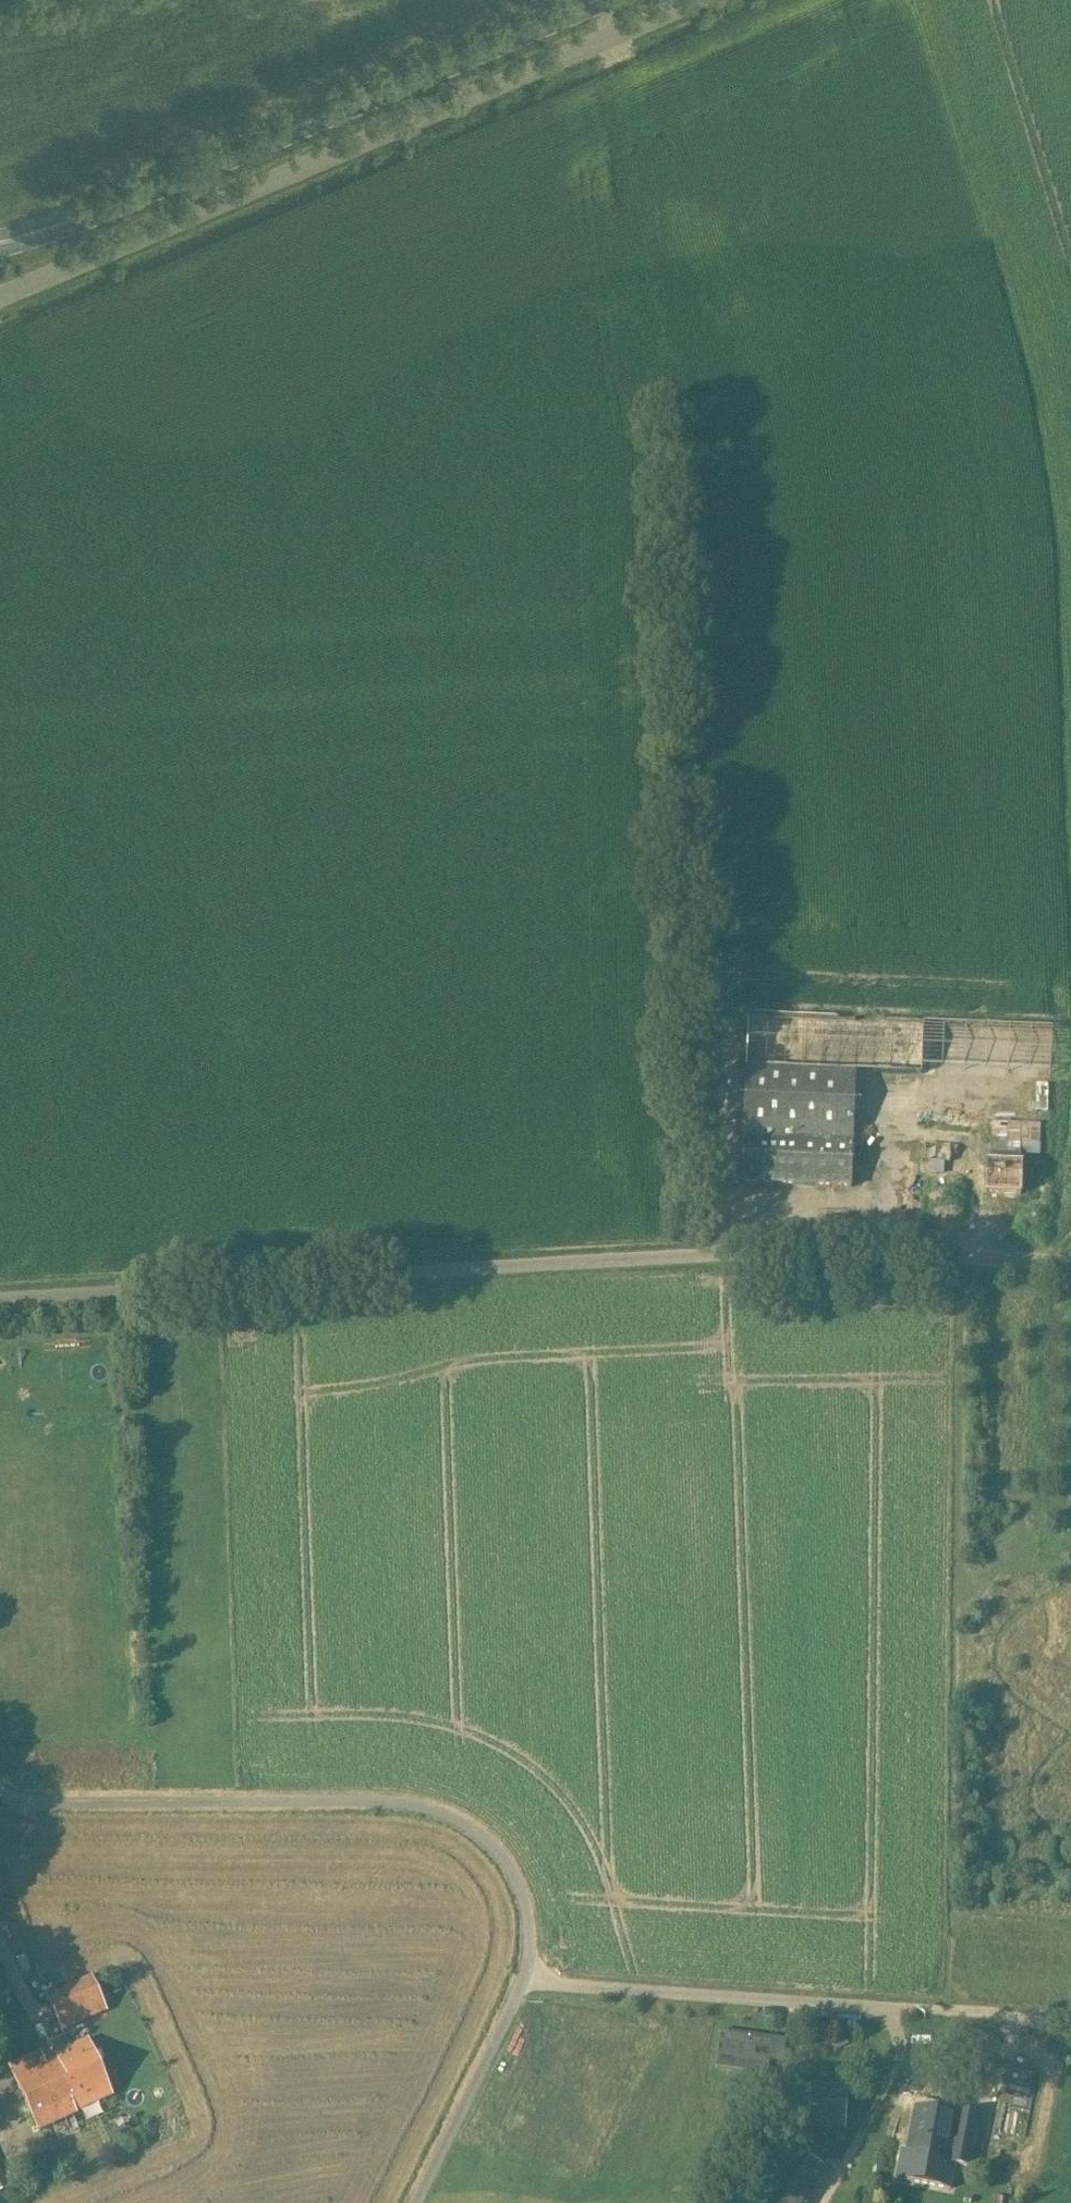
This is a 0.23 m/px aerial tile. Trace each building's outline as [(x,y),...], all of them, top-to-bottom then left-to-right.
[(1000,1041),(941,1039),(939,1080),(998,1083),(1000,1041)] [(1007,1112),(1004,1164),(1049,1166),(1052,1114),(1007,1112)] [(965,1164),(963,1208),(1024,1211),(1026,1167),(965,1164)] [(107,2010),(91,1975),(67,1986),(83,2021),(107,2010)] [(782,2075),(787,2039),(723,2030),(718,2067),(782,2075)] [(98,2103),(113,2096),(88,2043),(49,2061),(58,2082),(57,2082),(70,2111),(72,2110),(74,2116),(78,2115),(82,2122),(103,2113),(98,2103)] [(58,2082),(49,2061),(46,2062),(42,2054),(10,2069),(39,2132),(74,2116),(72,2110),(70,2111),(57,2082),(58,2082)] [(848,2130),(849,2086),(812,2084),(809,2128),(848,2130)] [(970,2144),(974,2122),(915,2111),(908,2153),(902,2152),(897,2180),(952,2190),(956,2165),(954,2164),(958,2142),(970,2144)] [(10,2188),(0,2167),(0,2193),(10,2188)]
